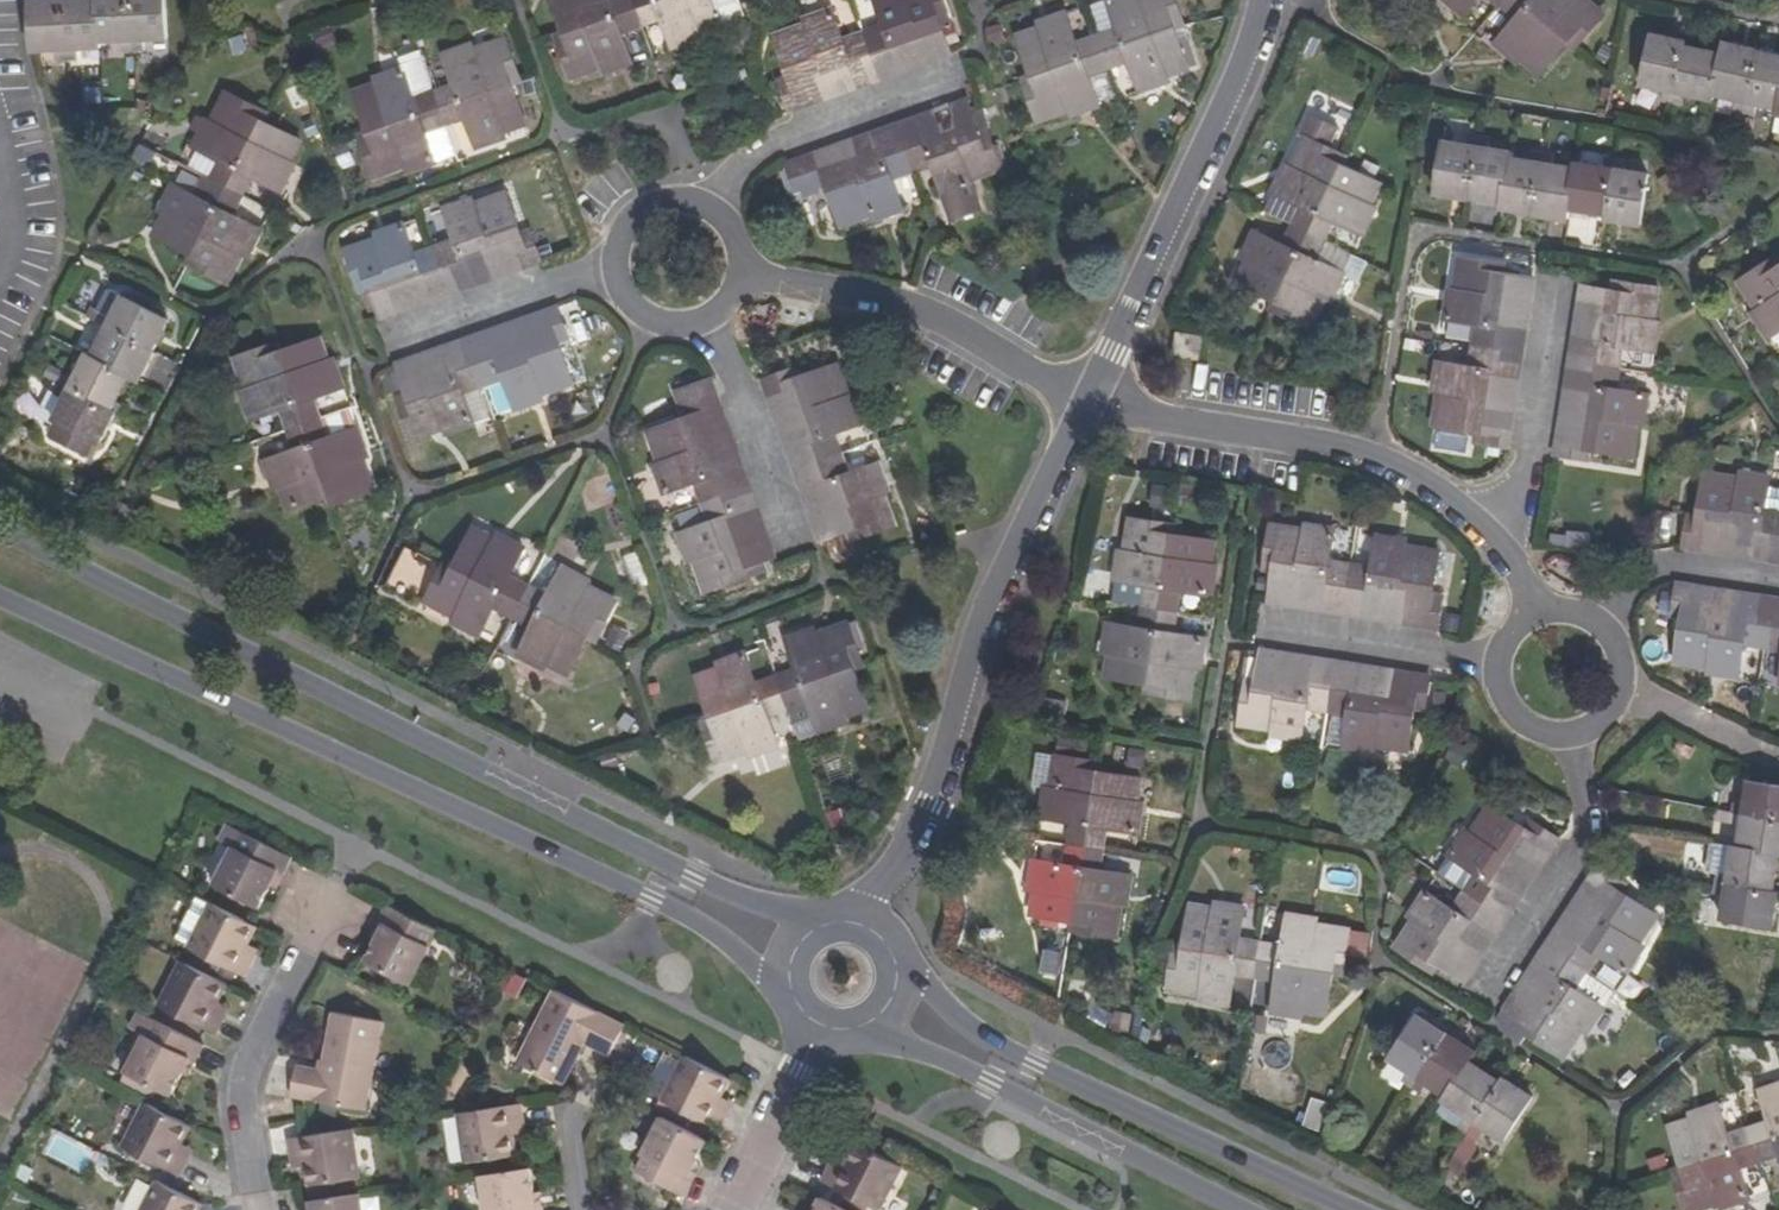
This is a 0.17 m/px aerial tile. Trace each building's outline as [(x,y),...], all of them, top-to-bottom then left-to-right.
[(29,0),(31,53),(54,51),(55,61),(75,61),(74,52),(99,51),(98,43),(122,43),(122,52),(143,51),(143,42),(167,42),(165,0),(30,0),(29,0)] [(636,12),(631,0),(623,0),(610,4),(608,0),(553,0),(566,36),(636,12)] [(636,12),(671,0),(631,0),(636,12)] [(641,27),(664,20),(674,50),(700,41),(698,36),(721,28),(711,0),(671,0),(636,12),(641,27)] [(866,35),(871,50),(876,48),(892,42),(908,37),(924,31),(941,26),(950,23),(942,0),(879,0),(888,27),(866,35)] [(1120,32),(1099,39),(1104,53),(1173,29),(1183,26),(1174,0),(1109,0),(1120,32)] [(1464,17),(1478,0),(1444,0),(1464,17)] [(1502,6),(1518,21),(1497,45),(1519,64),(1523,60),(1540,76),(1569,43),(1519,0),(1507,0),(1502,6)] [(1569,43),(1576,49),(1605,18),(1585,0),(1519,0),(1569,43)] [(861,53),(871,50),(866,35),(844,42),(833,11),(807,21),(809,26),(778,37),(792,78),(796,76),(813,71),(828,65),(845,59),(861,53)] [(620,35),(641,27),(636,12),(566,36),(557,39),(571,80),(603,69),(605,75),(631,65),(620,35)] [(1033,78),(1104,53),(1099,39),(1076,47),(1065,15),(1040,24),(1042,29),(1019,37),(1033,78)] [(935,63),(951,57),(941,26),(924,31),(935,63)] [(1104,53),(1109,69),(1131,62),(1141,93),(1167,83),(1165,78),(1188,70),(1173,29),(1104,53)] [(918,68),(935,63),(924,31),(908,37),(918,68)] [(903,74),(918,68),(908,37),(892,42),(903,74)] [(1684,49),(1685,44),(1653,37),(1642,86),(1663,91),(1660,103),(1672,106),(1684,49)] [(511,85),(520,82),(507,42),(475,53),(473,48),(448,57),(458,88),(437,95),(442,110),(511,85)] [(887,79),(903,74),(892,42),(876,48),(887,79)] [(1736,101),(1734,112),(1745,115),(1758,52),(1726,45),(1722,63),(1715,96),(1736,101)] [(871,50),(861,53),(872,84),(887,79),(876,48),(871,50)] [(1683,108),(1686,96),(1713,101),(1715,96),(1722,63),(1700,58),(1701,53),(1684,49),(1672,106),(1683,108)] [(1758,105),(1778,110),(1778,57),(1758,52),(1745,115),(1755,117),(1758,105)] [(401,61),(405,72),(416,102),(437,95),(422,53),(401,61)] [(856,90),(872,84),(861,53),(845,59),(856,90)] [(1087,77),(1109,69),(1104,53),(1033,78),(1024,81),(1038,123),(1070,111),(1072,117),(1097,108),(1087,77)] [(840,95),(856,90),(845,59),(828,65),(840,95)] [(824,101),(840,95),(828,65),(813,71),(824,101)] [(807,107),(824,101),(813,71),(796,76),(807,107)] [(437,95),(416,102),(405,72),(379,81),(381,86),(359,95),(371,134),(442,110),(437,95)] [(792,112),(807,107),(796,76),(792,78),(781,82),(790,110),(792,112)] [(503,133),(525,126),(511,85),(442,110),(447,124),(469,117),(480,148),(505,139),(503,133)] [(213,183),(228,190),(237,173),(261,124),(266,116),(228,96),(213,126),(207,124),(195,148),(224,163),(213,183)] [(978,132),(967,102),(951,107),(962,138),(978,132)] [(945,143),(962,138),(951,107),(934,113),(945,143)] [(408,167),(411,172),(436,163),(426,131),(447,124),(442,110),(371,134),(362,137),(377,178),(408,167)] [(929,149),(945,143),(934,113),(918,118),(929,149)] [(1342,166),(1346,157),(1331,150),(1341,129),(1312,114),(1302,136),(1308,138),(1292,169),(1286,167),(1274,193),(1304,207),(1295,227),(1309,234),(1342,166)] [(913,154),(929,149),(918,118),(903,124),(913,154)] [(228,190),(242,197),(253,177),(281,192),(293,167),(289,164),(298,143),(261,124),(237,173),(228,190)] [(426,131),(436,163),(458,155),(447,124),(426,131)] [(909,156),(913,154),(903,124),(887,129),(898,160),(909,156)] [(881,166),(898,160),(887,129),(871,135),(881,166)] [(913,154),(909,156),(914,171),(936,164),(947,194),(972,185),(970,181),(1001,170),(988,129),(978,132),(962,138),(945,143),(929,149),(913,154)] [(866,171),(881,166),(871,135),(855,140),(866,171)] [(1445,144),(1436,195),(1470,200),(1480,137),(1469,135),(1467,147),(1445,144)] [(1480,137),(1470,200),(1502,205),(1510,160),(1511,154),(1490,151),(1492,139),(1480,137)] [(849,177),(866,171),(855,140),(839,146),(849,177)] [(834,182),(849,177),(839,146),(822,152),(834,182)] [(1502,205),(1501,210),(1534,216),(1544,153),(1533,151),(1531,163),(1510,160),(1502,205)] [(834,182),(822,152),(807,157),(819,187),(828,184),(834,182)] [(1544,153),(1534,216),(1567,221),(1570,205),(1575,169),(1555,166),(1557,154),(1544,153)] [(892,180),(914,171),(909,156),(898,160),(881,166),(866,171),(849,177),(834,182),(828,184),(843,225),(875,214),(877,219),(903,210),(892,180)] [(788,164),(798,192),(803,190),(805,196),(820,191),(819,187),(807,157),(788,164)] [(1575,169),(1570,205),(1593,209),(1592,214),(1609,217),(1618,159),(1607,157),(1605,169),(1576,165),(1575,169)] [(1628,173),(1630,161),(1618,159),(1609,217),(1608,221),(1641,227),(1649,176),(1628,173)] [(1370,206),(1381,184),(1342,166),(1309,234),(1324,241),(1334,221),(1363,235),(1376,209),(1370,206)] [(194,257),(228,190),(213,183),(203,203),(174,189),(162,213),(166,216),(155,238),(194,257)] [(232,218),(242,197),(228,190),(194,257),(189,265),(227,284),(242,255),(247,257),(260,232),(232,218)] [(448,210),(459,241),(437,249),(442,264),(452,260),(467,255),(482,250),(498,244),(514,239),(521,236),(507,196),(476,206),(473,201),(448,210)] [(442,264),(437,249),(415,256),(404,225),(378,234),(380,240),(349,251),(363,291),(371,288),(386,284),(403,277),(420,272),(435,266),(442,264)] [(1238,283),(1278,302),(1309,234),(1295,227),(1285,247),(1255,233),(1243,258),(1249,261),(1238,283)] [(542,263),(532,233),(521,236),(514,239),(525,269),(542,263)] [(1278,302),(1274,311),(1312,329),(1327,298),(1332,300),(1344,274),(1315,260),(1324,241),(1309,234),(1278,302)] [(509,274),(525,269),(514,239),(498,244),(509,274)] [(493,280),(509,274),(498,244),(482,250),(493,280)] [(477,285),(493,280),(482,250),(467,255),(477,285)] [(462,291),(477,285),(467,255),(452,260),(462,291)] [(1479,325),(1475,346),(1491,349),(1492,343),(1495,327),(1497,311),(1500,293),(1503,275),(1504,265),(1461,258),(1456,293),(1450,292),(1447,319),(1479,325)] [(1776,258),(1739,282),(1758,311),(1753,313),(1769,337),(1778,331),(1778,262),(1776,258)] [(442,264),(435,266),(447,296),(462,291),(452,260),(442,264)] [(430,302),(447,296),(435,266),(420,272),(430,302)] [(414,308),(430,302),(420,272),(403,277),(414,308)] [(1532,298),(1535,280),(1503,275),(1500,293),(1532,298)] [(396,314),(414,308),(403,277),(386,284),(396,314)] [(1603,367),(1618,369),(1622,347),(1655,353),(1659,325),(1653,324),(1659,290),(1616,283),(1615,293),(1612,311),(1609,328),(1606,345),(1604,361),(1603,367)] [(382,319),(396,314),(386,284),(371,288),(382,319)] [(1582,288),(1579,305),(1612,311),(1615,293),(1582,288)] [(103,310),(115,316),(124,299),(112,293),(103,310)] [(1529,316),(1532,298),(1500,293),(1497,311),(1529,316)] [(154,351),(169,322),(124,299),(115,316),(103,310),(98,322),(154,351)] [(1579,305),(1576,323),(1609,328),(1612,311),(1579,305)] [(558,308),(541,313),(552,344),(559,342),(568,338),(558,308)] [(1527,332),(1529,316),(1497,311),(1495,327),(1527,332)] [(536,349),(552,344),(541,313),(525,319),(536,349)] [(519,355),(536,349),(525,319),(508,324),(519,355)] [(124,373),(139,381),(154,351),(98,322),(92,332),(104,338),(94,358),(124,373)] [(1576,323),(1574,340),(1606,345),(1609,328),(1576,323)] [(504,360),(519,355),(508,324),(492,330),(504,360)] [(1524,349),(1527,332),(1495,327),(1492,343),(1524,349)] [(488,366),(504,360),(492,330),(477,335),(488,366)] [(479,369),(488,366),(477,335),(462,341),(473,371),(479,369)] [(1198,362),(1202,340),(1181,336),(1178,358),(1198,362)] [(315,397),(345,386),(336,359),(331,361),(323,340),(284,353),(308,424),(323,419),(315,397)] [(1574,340),(1571,356),(1604,361),(1606,345),(1574,340)] [(458,377),(473,371),(462,341),(445,346),(458,377)] [(488,366),(479,369),(484,385),(506,377),(517,408),(543,399),(541,395),(573,383),(559,342),(552,344),(536,349),(519,355),(504,360),(488,366)] [(293,429),(308,424),(284,353),(280,343),(239,358),(249,389),(244,391),(254,418),(286,407),(293,429)] [(1491,349),(1489,361),(1521,366),(1524,349),(1492,343),(1491,349)] [(440,383),(458,377),(445,346),(429,352),(440,383)] [(1489,361),(1491,349),(1475,346),(1472,368),(1439,363),(1435,391),(1440,393),(1435,425),(1478,432),(1479,425),(1482,409),(1484,392),(1487,376),(1489,361)] [(423,389),(440,383),(429,352),(412,358),(423,389)] [(60,384),(110,410),(118,395),(114,393),(124,373),(94,358),(89,355),(77,379),(65,373),(60,384)] [(1603,367),(1604,361),(1571,356),(1569,373),(1601,378),(1603,367)] [(409,394),(423,389),(412,358),(397,364),(409,394)] [(1519,382),(1521,366),(1489,361),(1487,376),(1519,382)] [(826,461),(841,456),(834,434),(864,423),(855,398),(850,400),(838,367),(798,381),(800,386),(806,403),(812,420),(817,435),(823,452),(826,461)] [(1648,396),(1615,391),(1618,369),(1603,367),(1601,378),(1598,394),(1595,411),(1593,427),(1590,443),(1589,450),(1632,457),(1637,424),(1643,425),(1648,396)] [(462,392),(484,385),(479,369),(473,371),(458,377),(440,383),(423,389),(409,394),(400,397),(415,439),(445,428),(448,433),(474,423),(462,392)] [(800,386),(798,381),(795,371),(764,382),(769,398),(800,386)] [(1569,373),(1566,389),(1598,394),(1601,378),(1569,373)] [(1516,398),(1519,382),(1487,376),(1484,392),(1516,398)] [(674,392),(680,411),(688,408),(719,397),(712,379),(674,392)] [(63,399),(50,423),(56,427),(51,437),(86,455),(95,438),(102,442),(116,413),(110,410),(60,384),(54,394),(63,399)] [(806,403),(800,386),(769,398),(775,414),(806,403)] [(1566,389),(1564,405),(1595,411),(1598,394),(1566,389)] [(47,391),(34,415),(50,423),(63,399),(54,394),(47,391)] [(1513,414),(1516,398),(1484,392),(1482,409),(1513,414)] [(694,424),(724,413),(719,397),(688,408),(692,418),(694,424)] [(812,420),(806,403),(775,414),(781,431),(812,420)] [(1564,405),(1561,422),(1593,427),(1595,411),(1564,405)] [(1511,429),(1513,414),(1482,409),(1479,425),(1511,429)] [(700,441),(730,430),(724,413),(694,424),(700,441)] [(696,481),(703,504),(719,498),(716,489),(711,473),(705,458),(700,441),(694,424),(692,418),(651,432),(663,464),(658,466),(666,492),(696,481)] [(335,503),(375,489),(364,457),(370,455),(360,430),(330,440),(323,419),(308,424),(333,495),(335,503)] [(817,435),(812,420),(781,431),(787,447),(817,435)] [(1561,422),(1559,438),(1590,443),(1593,427),(1561,422)] [(291,509),(333,495),(308,424),(293,429),(301,451),(269,462),(278,487),(283,485),(291,509)] [(1508,447),(1511,429),(1479,425),(1478,432),(1477,442),(1508,447)] [(705,458),(736,447),(730,430),(700,441),(705,458)] [(823,452),(817,435),(787,447),(792,463),(823,452)] [(1556,455),(1587,460),(1589,450),(1590,443),(1559,438),(1556,455)] [(711,473),(742,462),(736,447),(705,458),(711,473)] [(792,463),(798,479),(828,468),(826,461),(823,452),(792,463)] [(879,467),(849,477),(841,456),(826,461),(828,468),(834,484),(839,498),(845,515),(851,531),(855,540),(894,526),(883,494),(888,492),(879,467)] [(716,489),(747,478),(742,462),(711,473),(716,489)] [(834,484),(828,468),(798,479),(804,495),(834,484)] [(1778,524),(1778,508),(1765,505),(1771,472),(1742,468),(1740,474),(1707,469),(1701,512),(1708,513),(1725,516),(1742,518),(1758,521),(1775,523),(1778,524)] [(722,505),(753,494),(747,478),(716,489),(719,498),(722,505)] [(839,498),(834,484),(804,495),(809,510),(839,498)] [(1152,508),(1178,510),(1179,486),(1154,485),(1152,508)] [(727,522),(759,510),(753,494),(722,505),(727,522)] [(722,505),(719,498),(703,504),(712,525),(682,535),(691,560),(695,559),(707,591),(747,577),(748,581),(767,574),(763,561),(744,567),(738,552),(733,536),(727,522),(722,505)] [(845,515),(839,498),(809,510),(815,526),(845,515)] [(733,536),(764,525),(759,510),(727,522),(733,536)] [(1687,543),(1703,545),(1708,513),(1701,512),(1691,511),(1687,543)] [(1703,545),(1720,548),(1725,516),(1708,513),(1703,545)] [(851,531),(845,515),(815,526),(820,542),(851,531)] [(1720,548),(1737,550),(1742,518),(1725,516),(1720,548)] [(1737,550),(1754,553),(1758,521),(1742,518),(1737,550)] [(1170,536),(1172,526),(1129,519),(1124,553),(1118,553),(1112,595),(1143,600),(1143,607),(1159,609),(1170,536)] [(1754,553),(1770,556),(1775,523),(1758,521),(1754,553)] [(1775,523),(1770,556),(1778,557),(1778,524),(1775,523)] [(733,536),(738,552),(769,541),(764,525),(733,536)] [(1344,582),(1351,583),(1353,566),(1332,562),(1336,531),(1308,527),(1307,533),(1273,528),(1267,569),(1276,571),(1294,574),(1311,577),(1327,579),(1344,582)] [(529,588),(508,578),(523,548),(499,536),(496,542),(475,530),(456,568),(522,602),(529,588)] [(1210,566),(1213,543),(1170,536),(1159,609),(1175,612),(1178,591),(1210,596),(1215,569),(1210,566)] [(1375,569),(1353,566),(1351,583),(1361,584),(1377,587),(1394,589),(1410,592),(1427,595),(1434,596),(1441,554),(1408,549),(1408,543),(1380,538),(1375,569)] [(744,567),(763,561),(775,557),(769,541),(738,552),(744,567)] [(639,552),(625,557),(637,587),(650,581),(639,552)] [(494,605),(515,617),(522,602),(456,568),(447,564),(427,601),(457,617),(455,622),(479,635),(494,605)] [(588,636),(597,640),(616,601),(586,587),(589,581),(565,569),(549,599),(529,588),(522,602),(588,636)] [(1294,574),(1276,571),(1272,604),(1290,607),(1294,574)] [(1311,577),(1294,574),(1290,607),(1307,610),(1311,577)] [(1327,579),(1311,577),(1307,610),(1322,612),(1327,579)] [(1344,582),(1327,579),(1322,612),(1339,615),(1344,582)] [(1339,615),(1356,618),(1361,584),(1351,583),(1344,582),(1339,615)] [(1377,587),(1361,584),(1356,618),(1371,620),(1377,587)] [(1394,589),(1377,587),(1371,620),(1388,623),(1394,589)] [(1410,592),(1394,589),(1388,623),(1406,625),(1410,592)] [(1680,590),(1673,622),(1684,624),(1690,625),(1695,592),(1680,590)] [(1427,595),(1410,592),(1406,625),(1422,628),(1427,595)] [(1713,595),(1695,592),(1690,625),(1707,628),(1713,595)] [(1434,596),(1427,595),(1422,628),(1439,631),(1444,597),(1434,596)] [(1730,598),(1713,595),(1707,628),(1725,631),(1730,598)] [(1746,600),(1730,598),(1725,631),(1741,633),(1746,600)] [(1762,603),(1746,600),(1741,633),(1757,636),(1762,603)] [(548,663),(568,673),(588,636),(522,602),(515,617),(535,626),(521,655),(545,668),(548,663)] [(1774,638),(1778,607),(1778,605),(1762,603),(1757,636),(1767,637),(1774,638)] [(1105,676),(1147,683),(1159,609),(1143,607),(1140,629),(1107,624),(1102,652),(1109,653),(1105,676)] [(1147,683),(1146,693),(1189,700),(1194,667),(1200,668),(1204,639),(1172,633),(1175,612),(1159,609),(1147,683)] [(789,640),(799,670),(779,677),(783,692),(853,668),(862,664),(848,624),(817,635),(815,630),(789,640)] [(1737,682),(1743,649),(1764,654),(1767,637),(1757,636),(1741,633),(1725,631),(1707,628),(1690,625),(1684,624),(1677,667),(1710,672),(1710,677),(1737,682)] [(1764,654),(1778,656),(1778,639),(1774,638),(1767,637),(1764,654)] [(1260,684),(1277,686),(1282,654),(1265,651),(1260,684)] [(1277,686),(1293,689),(1299,657),(1282,654),(1277,686)] [(713,717),(783,692),(779,677),(757,685),(746,655),(721,664),(722,668),(700,677),(713,717)] [(1293,689),(1310,692),(1315,659),(1299,657),(1293,689)] [(1310,692),(1326,694),(1331,662),(1315,659),(1310,692)] [(1333,695),(1343,697),(1348,665),(1331,662),(1326,694),(1333,695)] [(1343,697),(1359,699),(1363,667),(1348,665),(1343,697)] [(1359,699),(1376,702),(1381,670),(1363,667),(1359,699)] [(783,692),(789,708),(810,701),(820,731),(846,722),(845,717),(866,708),(853,668),(783,692)] [(1376,702),(1393,705),(1398,673),(1381,670),(1376,702)] [(1393,705),(1410,708),(1415,675),(1398,673),(1393,705)] [(1432,678),(1415,675),(1410,708),(1417,709),(1426,710),(1432,678)] [(1277,686),(1260,684),(1249,682),(1243,724),(1275,729),(1275,736),(1303,740),(1308,708),(1331,711),(1333,695),(1326,694),(1310,692),(1293,689),(1277,686)] [(767,716),(789,708),(783,692),(713,717),(704,720),(718,761),(750,750),(752,755),(778,746),(767,716)] [(1343,697),(1333,695),(1331,711),(1353,715),(1348,747),(1376,751),(1377,745),(1410,751),(1417,709),(1410,708),(1393,705),(1376,702),(1359,699),(1343,697)] [(1142,765),(1144,751),(1129,749),(1127,763),(1142,765)] [(1097,773),(1099,762),(1056,755),(1051,789),(1045,789),(1040,817),(1073,822),(1069,844),(1086,846),(1097,773)] [(1136,803),(1140,780),(1097,773),(1086,846),(1102,849),(1105,827),(1137,833),(1142,804),(1136,803)] [(1778,820),(1778,787),(1747,782),(1743,802),(1732,800),(1730,812),(1778,820)] [(1478,874),(1467,892),(1480,900),(1486,892),(1495,879),(1504,865),(1513,851),(1522,836),(1526,831),(1490,807),(1471,836),(1466,833),(1450,856),(1478,874)] [(1740,826),(1736,849),(1770,854),(1778,855),(1778,820),(1730,812),(1728,824),(1740,826)] [(1526,831),(1522,836),(1550,855),(1559,841),(1532,822),(1526,831)] [(258,907),(269,887),(278,871),(283,874),(291,857),(226,824),(218,841),(231,848),(213,884),(258,907)] [(1522,836),(1513,851),(1541,870),(1550,855),(1522,836)] [(1031,913),(1074,921),(1086,846),(1069,844),(1066,865),(1033,859),(1029,888),(1035,890),(1031,913)] [(1736,849),(1711,844),(1706,872),(1713,873),(1711,884),(1770,894),(1773,877),(1767,876),(1770,854),(1736,849)] [(1074,921),(1073,930),(1116,937),(1121,904),(1127,905),(1131,875),(1099,870),(1102,849),(1086,846),(1074,921)] [(1513,851),(1504,865),(1532,883),(1541,870),(1513,851)] [(1504,865),(1495,879),(1522,898),(1532,883),(1504,865)] [(1599,866),(1589,880),(1617,898),(1621,892),(1626,884),(1599,866)] [(278,871),(269,887),(275,890),(283,874),(278,871)] [(1495,879),(1486,892),(1514,911),(1522,898),(1495,879)] [(1607,913),(1617,898),(1589,880),(1580,895),(1607,913)] [(1770,894),(1711,884),(1709,896),(1721,898),(1718,920),(1769,928),(1775,895),(1770,894)] [(1477,906),(1480,900),(1467,892),(1455,911),(1427,892),(1411,916),(1415,919),(1396,948),(1433,972),(1439,964),(1449,949),(1458,935),(1467,921),(1477,906)] [(1504,925),(1514,911),(1486,892),(1480,900),(1477,906),(1504,925)] [(1575,962),(1589,971),(1600,954),(1627,972),(1643,948),(1639,945),(1657,917),(1621,892),(1617,898),(1607,913),(1598,926),(1589,941),(1580,954),(1575,962)] [(1598,926),(1607,913),(1580,895),(1571,909),(1598,926)] [(209,902),(195,896),(176,934),(189,941),(209,902)] [(247,943),(256,927),(209,902),(189,941),(187,946),(245,976),(253,960),(242,954),(247,943)] [(1184,948),(1259,960),(1261,944),(1240,941),(1245,907),(1216,903),(1215,909),(1191,905),(1184,948)] [(377,922),(382,926),(375,941),(365,961),(410,984),(429,948),(427,946),(435,930),(386,905),(377,922)] [(1477,906),(1467,921),(1495,939),(1504,925),(1477,906)] [(1589,941),(1598,926),(1571,909),(1562,923),(1589,941)] [(1261,944),(1259,960),(1328,971),(1332,972),(1342,973),(1349,930),(1316,925),(1316,919),(1289,915),(1283,948),(1261,944)] [(1467,921),(1458,935),(1485,954),(1495,939),(1467,921)] [(377,922),(369,937),(375,941),(382,926),(377,922)] [(1580,954),(1589,941),(1562,923),(1553,936),(1580,954)] [(1458,935),(1449,949),(1476,968),(1485,954),(1458,935)] [(1553,936),(1544,950),(1571,968),(1575,962),(1580,954),(1553,936)] [(258,950),(247,943),(242,954),(253,960),(258,950)] [(1235,972),(1256,975),(1259,960),(1184,948),(1175,946),(1168,991),(1201,996),(1201,1001),(1229,1006),(1235,972)] [(1449,949),(1439,964),(1467,983),(1476,968),(1449,949)] [(1562,983),(1571,968),(1544,950),(1534,965),(1562,983)] [(1259,960),(1256,975),(1278,979),(1273,1012),(1300,1017),(1301,1011),(1325,1016),(1332,972),(1328,971),(1259,960)] [(213,1012),(219,1001),(227,985),(193,968),(178,961),(157,1003),(215,1034),(224,1018),(213,1012)] [(1604,1008),(1577,990),(1589,971),(1575,962),(1571,968),(1562,983),(1553,997),(1543,1011),(1534,1026),(1528,1034),(1564,1059),(1584,1030),(1588,1033),(1604,1008)] [(1553,997),(1562,983),(1534,965),(1525,979),(1553,997)] [(1543,1011),(1553,997),(1525,979),(1516,993),(1543,1011)] [(585,1042),(609,1056),(624,1026),(552,990),(517,1061),(563,1085),(585,1042)] [(1534,1026),(1543,1011),(1516,993),(1506,1009),(1534,1026)] [(229,1007),(219,1001),(213,1012),(224,1018),(229,1007)] [(323,1058),(321,1069),(316,1068),(297,1065),(290,1096),(364,1111),(382,1022),(332,1011),(323,1058)] [(1410,1073),(1404,1083),(1413,1090),(1448,1036),(1420,1018),(1392,1061),(1410,1073)] [(182,1073),(189,1059),(197,1057),(203,1045),(154,1020),(149,1029),(143,1037),(141,1040),(125,1072),(170,1096),(182,1073)] [(1423,1096),(1430,1086),(1448,1098),(1467,1068),(1476,1054),(1448,1036),(1413,1090),(1423,1096)] [(716,1108),(722,1097),(731,1079),(682,1056),(661,1099),(719,1129),(727,1113),(716,1108)] [(187,1076),(197,1057),(189,1059),(182,1073),(187,1076)] [(1468,1118),(1461,1129),(1470,1135),(1503,1085),(1488,1075),(1485,1080),(1467,1068),(1448,1098),(1444,1103),(1468,1118)] [(1451,1165),(1466,1176),(1487,1145),(1480,1141),(1487,1130),(1493,1134),(1505,1143),(1534,1100),(1506,1081),(1503,1085),(1470,1135),(1451,1165)] [(1770,1120),(1749,1127),(1754,1142),(1778,1134),(1778,1082),(1759,1089),(1770,1120)] [(727,1113),(732,1102),(722,1097),(716,1108),(727,1113)] [(1304,1129),(1321,1132),(1327,1100),(1310,1097),(1304,1129)] [(176,1154),(182,1143),(190,1127),(142,1102),(121,1146),(179,1176),(187,1161),(176,1154)] [(511,1122),(523,1120),(521,1103),(456,1113),(464,1162),(515,1155),(512,1135),(511,1122)] [(1437,1114),(1461,1129),(1468,1118),(1444,1103),(1437,1114)] [(1683,1167),(1754,1142),(1749,1127),(1728,1134),(1718,1103),(1690,1112),(1692,1118),(1669,1125),(1683,1167)] [(688,1177),(695,1162),(705,1140),(660,1117),(641,1154),(643,1155),(635,1170),(684,1196),(693,1180),(688,1177)] [(525,1133),(523,1120),(511,1122),(512,1135),(525,1133)] [(302,1153),(304,1166),(307,1185),(360,1178),(353,1128),(301,1135),(287,1138),(290,1155),(302,1153)] [(1487,1130),(1480,1141),(1487,1145),(1493,1134),(1487,1130)] [(1759,1158),(1778,1151),(1778,1134),(1754,1142),(1759,1158)] [(853,1141),(844,1159),(838,1170),(828,1164),(820,1180),(878,1209),(879,1209),(902,1165),(853,1141)] [(1759,1158),(1754,1142),(1683,1167),(1674,1170),(1688,1209),(1693,1209),(1720,1201),(1722,1205),(1750,1197),(1739,1165),(1759,1158)] [(193,1150),(182,1143),(176,1154),(187,1161),(193,1150)] [(291,1167),(304,1166),(302,1153),(290,1155),(291,1167)] [(828,1164),(838,1170),(844,1159),(834,1153),(828,1164)] [(693,1180),(700,1165),(695,1162),(688,1177),(693,1180)] [(533,1193),(529,1168),(479,1176),(483,1209),(543,1209),(535,1209),(533,1193)] [(201,1204),(155,1181),(140,1209),(198,1209),(201,1204)] [(541,1191),(533,1193),(535,1209),(543,1209),(541,1191)] [(361,1193),(309,1201),(311,1209),(364,1209),(361,1193)] [(812,1209),(849,1209),(819,1195),(812,1209)]
